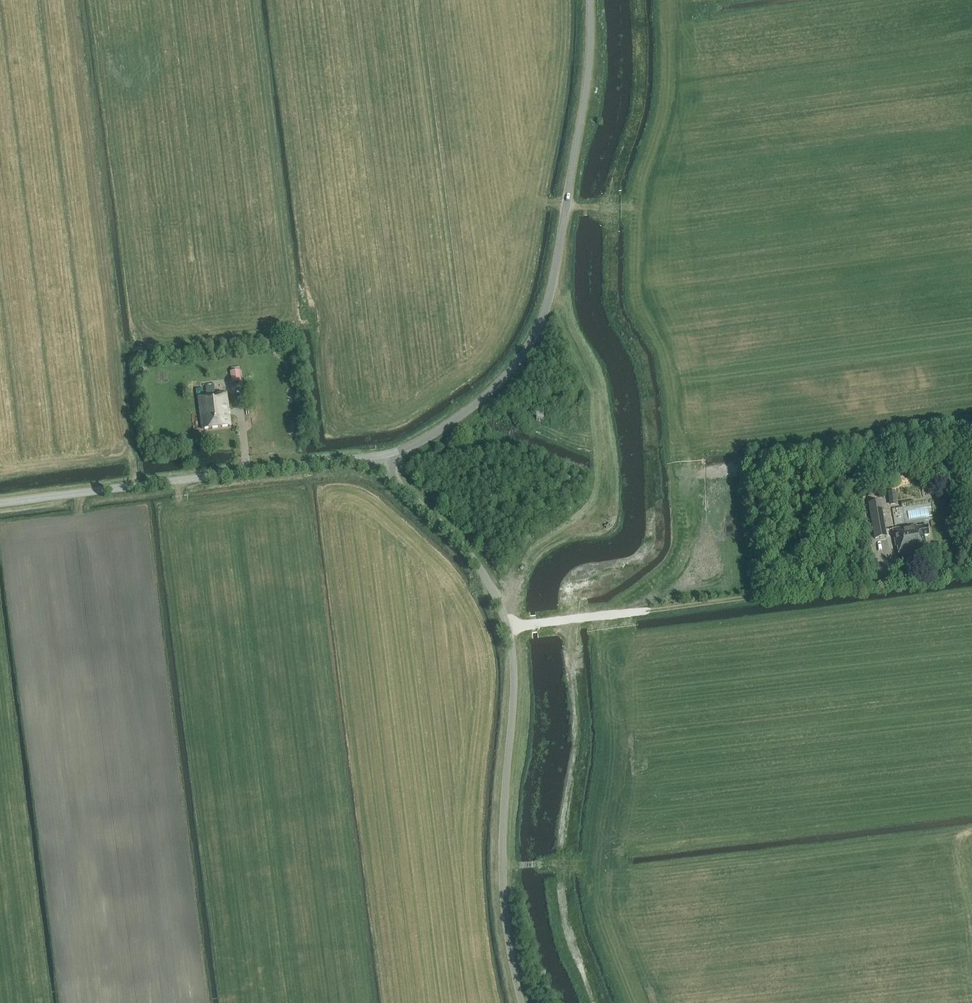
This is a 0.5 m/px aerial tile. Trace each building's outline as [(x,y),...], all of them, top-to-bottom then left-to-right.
[(239,371),(231,372),(233,384),(241,383),(239,371)] [(202,429),(231,426),(226,394),(215,395),(214,386),(205,387),(207,396),(198,397),(202,429)] [(544,409),(533,411),(535,423),(546,422),(544,409)] [(869,504),(875,539),(887,537),(881,502),(869,504)] [(916,526),(893,530),(896,547),(897,546),(898,555),(927,550),(925,537),(930,536),(928,527),(917,529),(916,526)]
